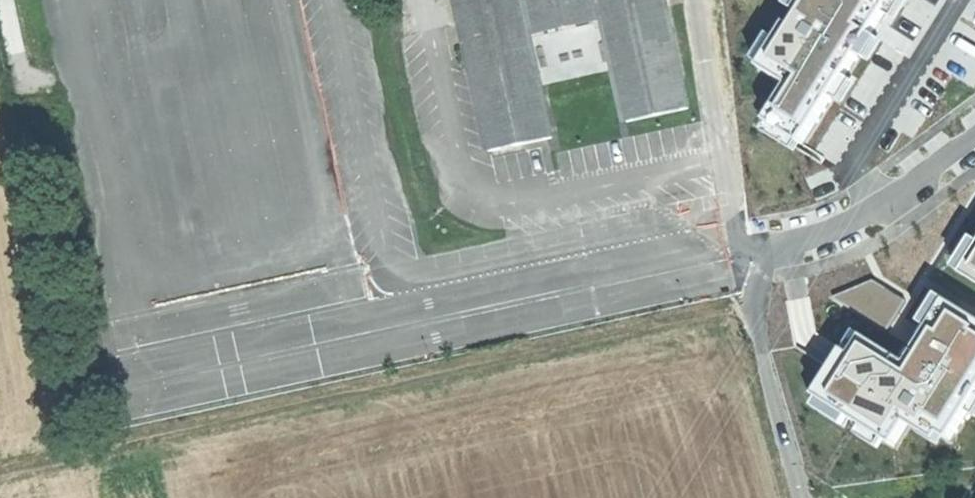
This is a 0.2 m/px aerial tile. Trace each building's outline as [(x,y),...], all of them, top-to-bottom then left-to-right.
[(491,152),(553,138),(529,34),(522,0),(456,0),(491,152)] [(529,34),(606,18),(601,0),(522,0),(529,34)] [(629,121),(691,107),(667,0),(601,0),(606,18),(629,121)] [(769,130),(797,148),(891,0),(795,0),(786,13),(801,23),(768,76),(793,92),(769,130)] [(974,243),(954,276),(974,289),(974,243)] [(873,281),(830,297),(888,329),(906,301),(873,281)] [(861,331),(841,362),(816,402),(900,456),(915,431),(942,448),(947,441),(952,444),(974,409),(974,319),(941,298),(920,330),(931,337),(913,365),(861,331)]
